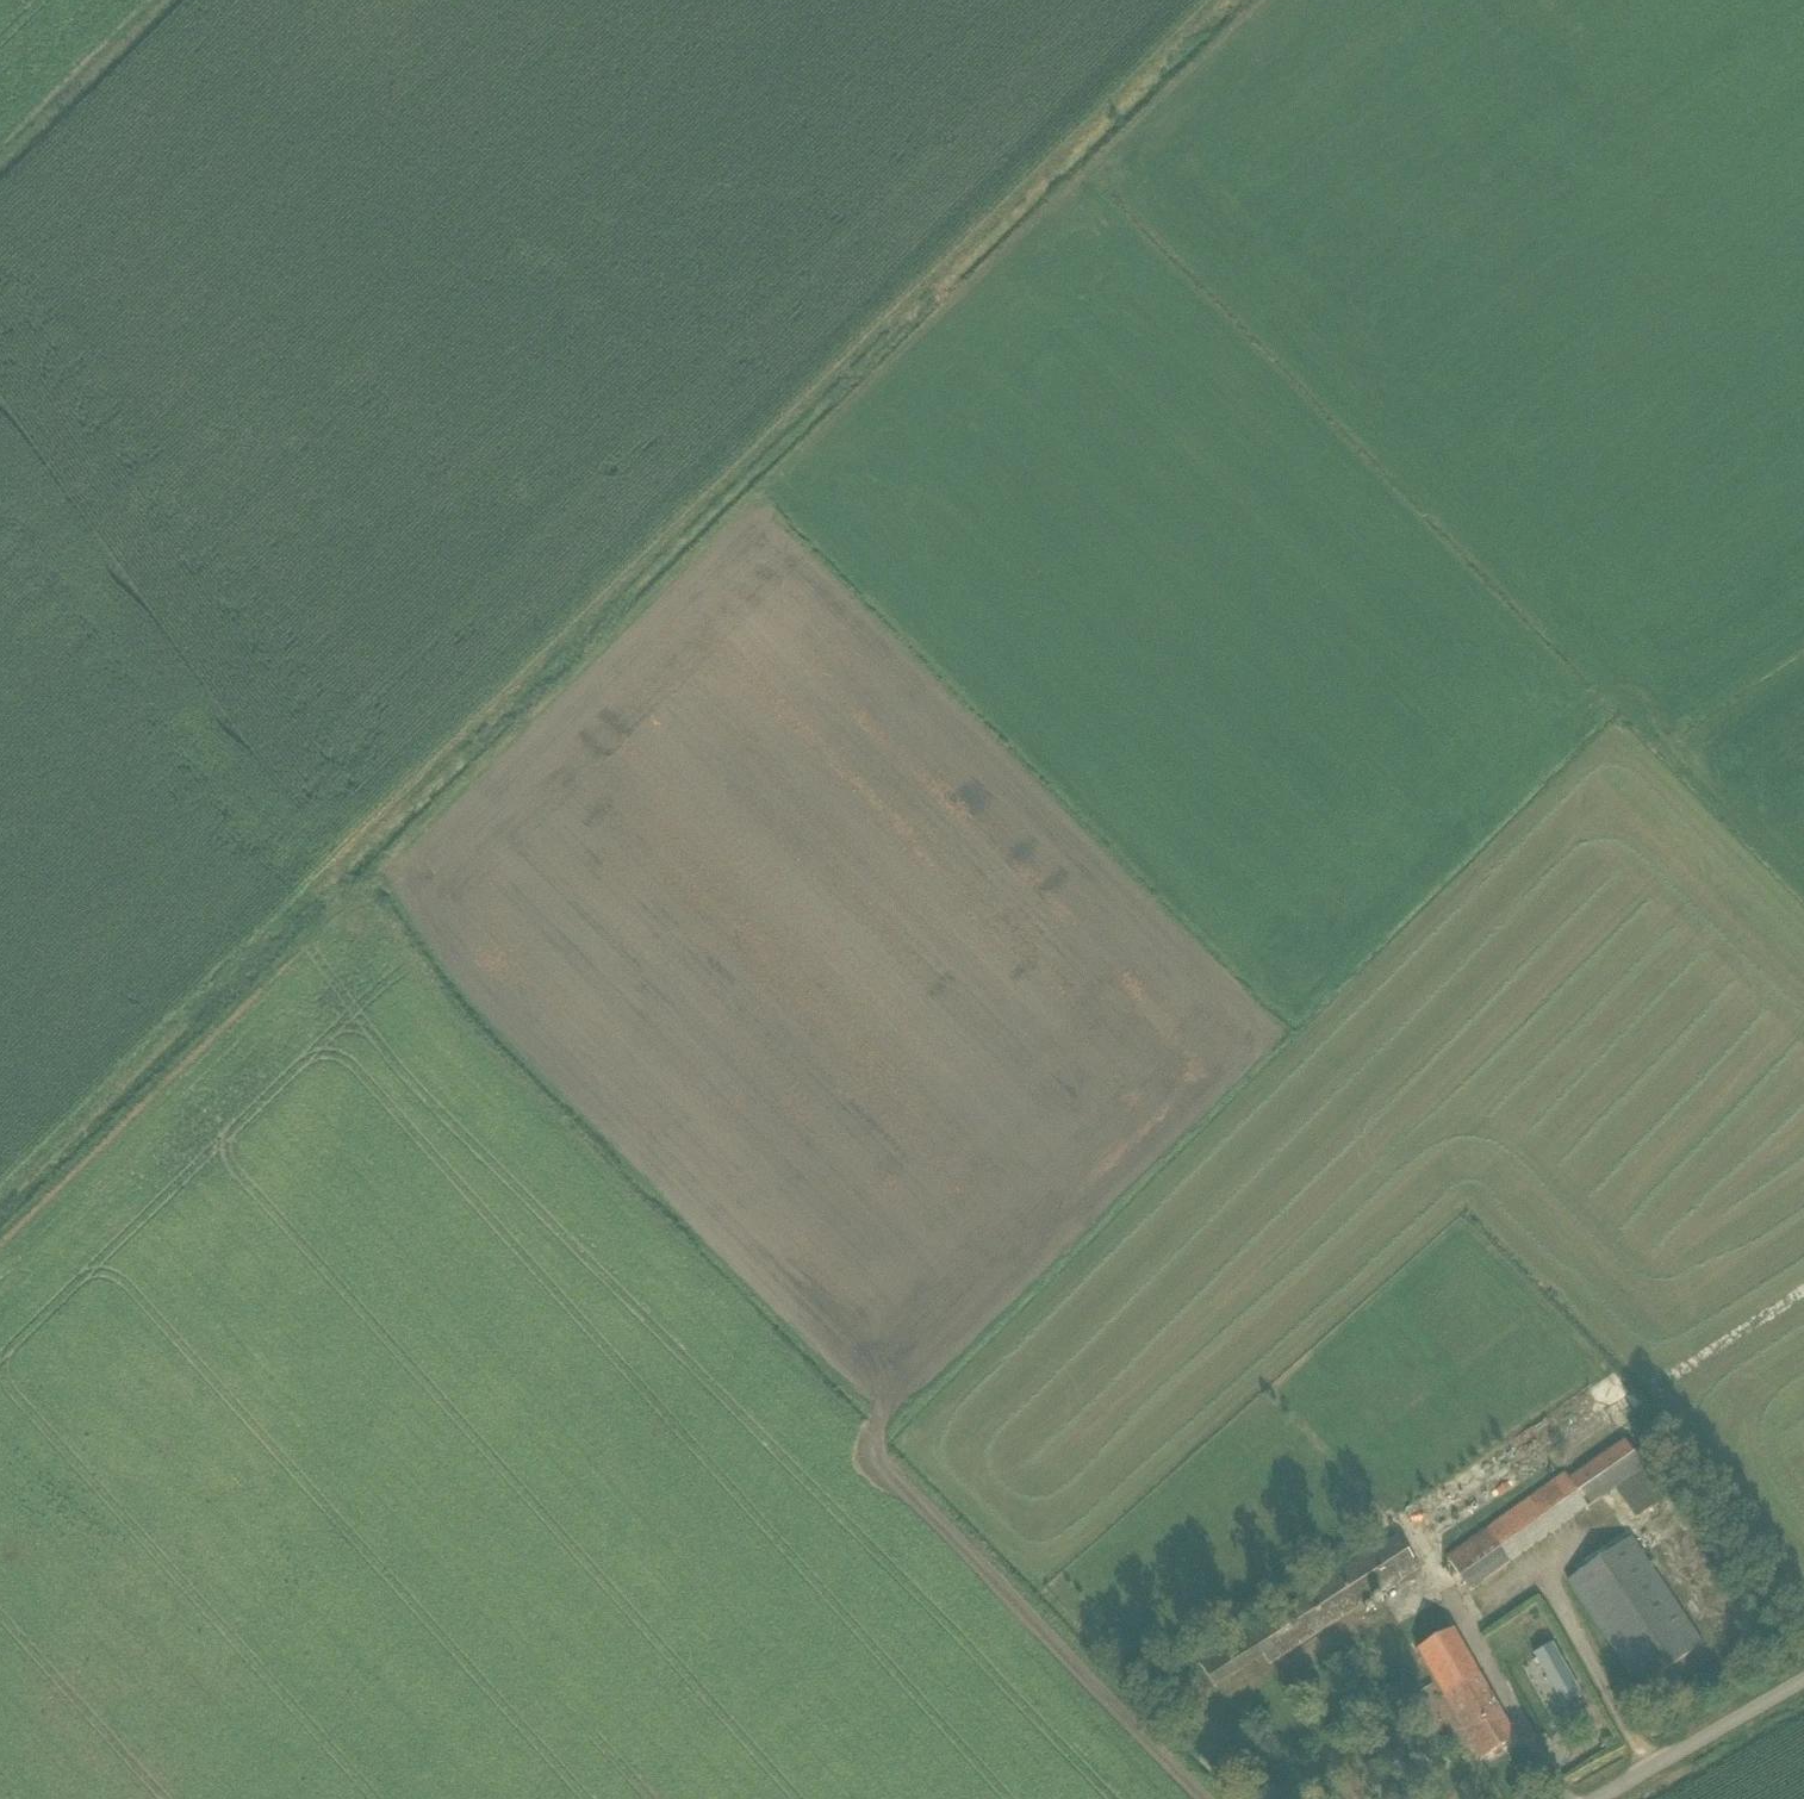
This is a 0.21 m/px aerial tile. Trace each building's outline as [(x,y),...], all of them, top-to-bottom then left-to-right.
[(1589,1509),(1645,1470),(1624,1440),(1568,1478),(1589,1509)] [(1512,1562),(1487,1527),(1445,1557),(1450,1565),(1441,1571),(1450,1585),(1460,1579),(1470,1592),(1512,1562)] [(1270,1665),(1419,1570),(1397,1536),(1247,1632),(1264,1658),(1270,1665)] [(1639,1688),(1702,1645),(1631,1538),(1567,1581),(1639,1688)] [(1454,1630),(1418,1650),(1470,1742),(1482,1762),(1516,1741),(1504,1722),(1454,1630)]
